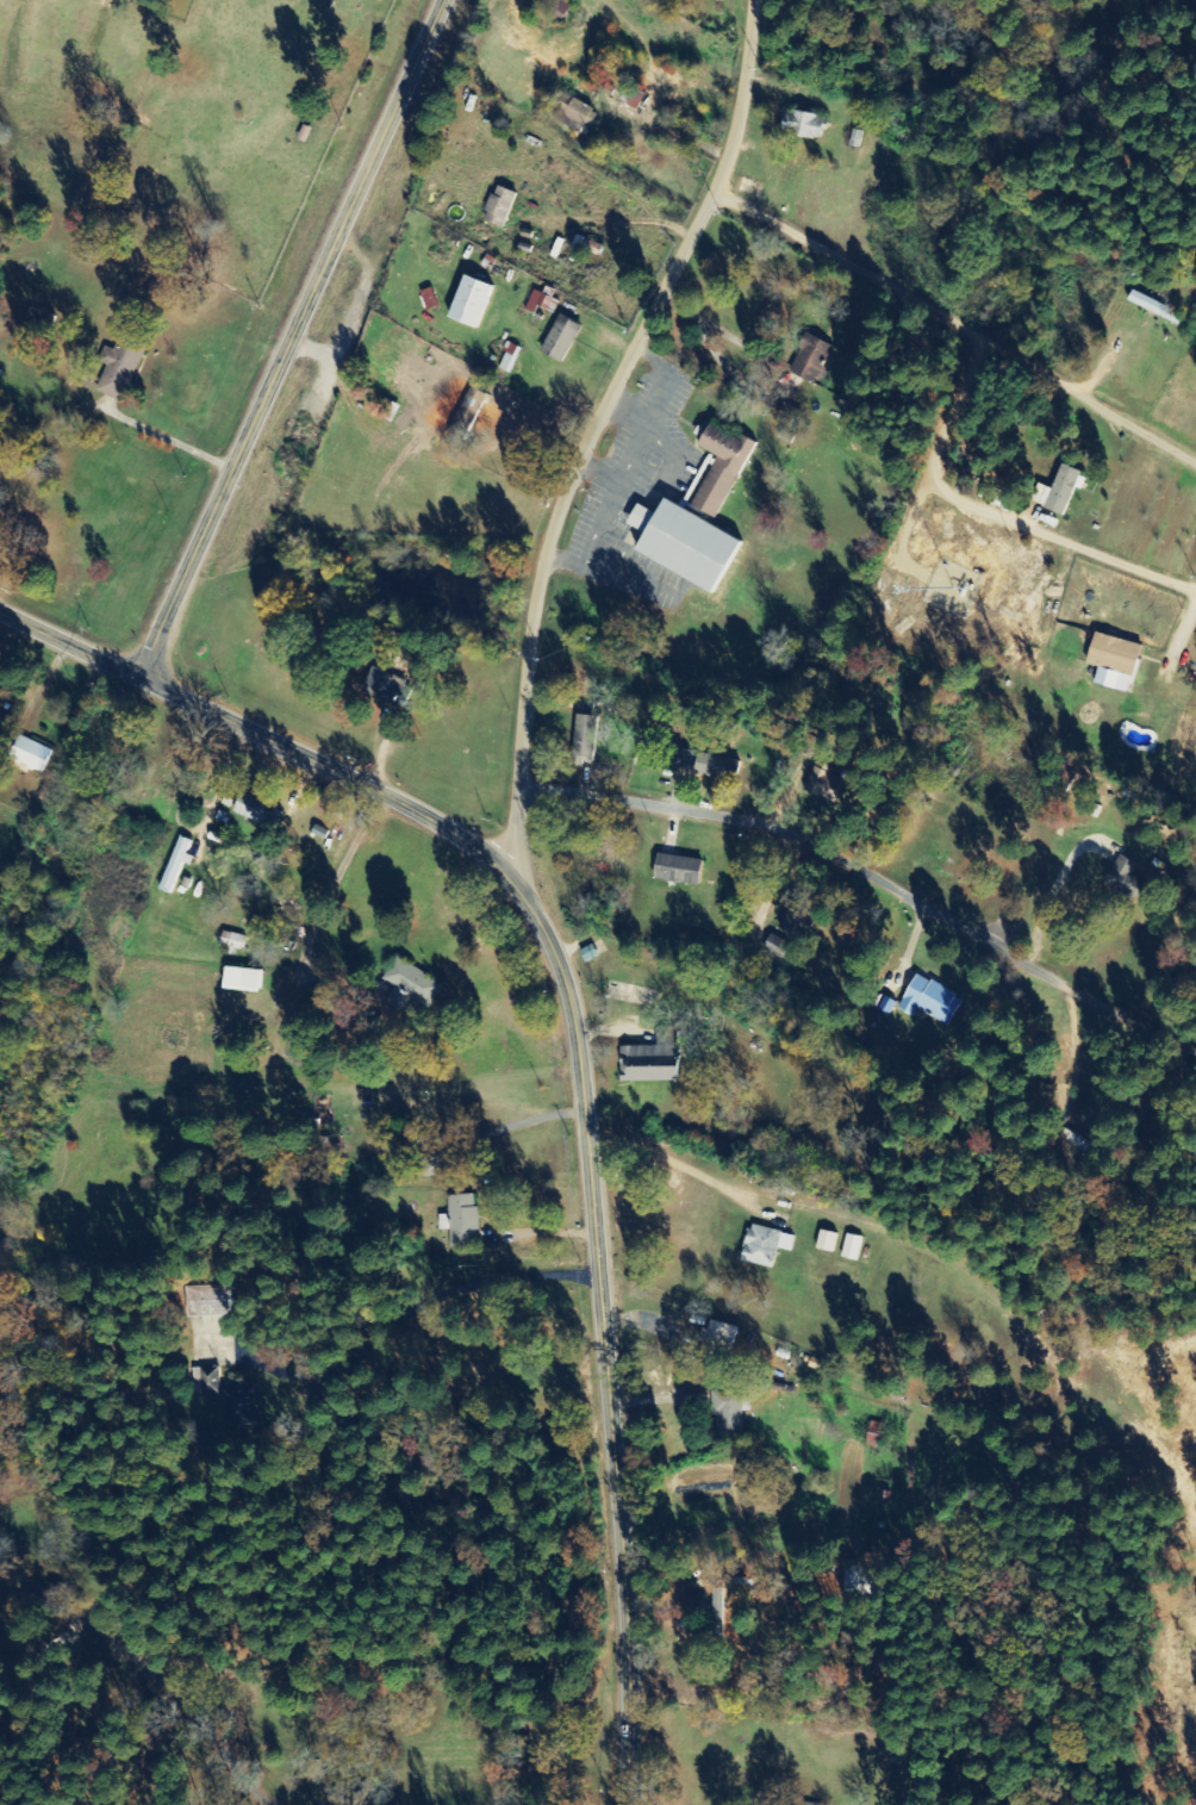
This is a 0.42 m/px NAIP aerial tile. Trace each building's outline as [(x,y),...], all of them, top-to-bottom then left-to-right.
[(555,29),(571,3),(566,0),(548,0),(537,18),(555,29)] [(626,98),(624,108),(637,111),(642,89),(607,81),(604,93),(626,98)] [(552,119),(587,131),(595,109),(560,96),(552,119)] [(788,121),(779,120),(778,136),(818,141),(821,116),(789,112),(788,121)] [(503,231),(516,196),(493,188),(480,222),(503,231)] [(488,288),(460,277),(444,320),(472,331),(488,288)] [(419,295),(426,311),(435,307),(429,291),(419,295)] [(1181,316),(1129,292),(1124,302),(1176,327),(1181,316)] [(532,316),(535,308),(552,315),(556,303),(531,293),(523,312),(532,316)] [(50,338),(57,316),(33,308),(26,331),(50,338)] [(538,355),(561,365),(578,327),(555,316),(538,355)] [(119,351),(109,347),(103,364),(111,367),(101,392),(128,403),(154,335),(130,325),(119,351)] [(804,336),(788,375),(815,386),(831,347),(804,336)] [(508,376),(519,350),(508,345),(497,371),(508,376)] [(456,416),(446,435),(460,442),(470,423),(456,416)] [(705,425),(693,449),(714,460),(689,509),(712,522),(753,444),(740,437),(739,442),(705,425)] [(1028,506),(1063,517),(1078,473),(1057,466),(1048,494),(1034,489),(1028,506)] [(623,525),(637,534),(627,553),(706,597),(736,543),(659,502),(650,516),(634,506),(623,525)] [(1139,648),(1091,634),(1082,666),(1095,669),(1090,686),(1125,696),(1139,648)] [(398,679),(370,669),(360,694),(389,705),(398,679)] [(596,718),(573,717),(571,766),(594,766),(596,718)] [(57,752),(17,733),(6,757),(47,775),(57,752)] [(689,773),(692,753),(677,751),(674,771),(689,773)] [(736,763),(694,755),(690,776),(732,784),(736,763)] [(828,775),(830,771),(814,764),(802,793),(831,805),(841,781),(828,775)] [(231,812),(259,826),(268,808),(240,794),(231,812)] [(191,843),(177,838),(158,890),(170,895),(181,865),(188,868),(192,859),(186,857),(191,843)] [(695,887),(698,861),(653,857),(650,883),(695,887)] [(218,949),(242,952),(243,945),(219,943),(218,949)] [(442,988),(395,958),(380,982),(392,990),(382,1006),(399,1017),(411,1000),(427,1011),(442,988)] [(218,990),(254,996),(258,974),(222,968),(218,990)] [(894,1010),(910,1020),(915,1011),(945,1028),(960,1001),(914,975),(894,1010)] [(675,1084),(674,1048),(696,1047),(695,1027),(653,1028),(653,1048),(618,1049),(618,1084),(675,1084)] [(447,1198),(448,1251),(476,1250),(474,1197),(447,1198)] [(771,1270),(774,1251),(790,1254),(793,1236),(745,1228),(738,1264),(771,1270)] [(813,1251),(830,1255),(834,1236),(817,1232),(813,1251)] [(860,1239),(844,1236),(839,1260),(855,1263),(860,1239)] [(227,1287),(183,1288),(184,1318),(228,1317),(227,1287)] [(738,1330),(708,1321),(701,1345),(731,1354),(738,1330)] [(221,1416),(237,1415),(236,1389),(219,1390),(218,1371),(192,1373),(194,1397),(220,1396),(221,1416)] [(740,1412),(748,1412),(747,1394),(714,1395),(715,1437),(741,1436),(740,1412)] [(863,1447),(877,1450),(883,1426),(869,1423),(863,1447)]
